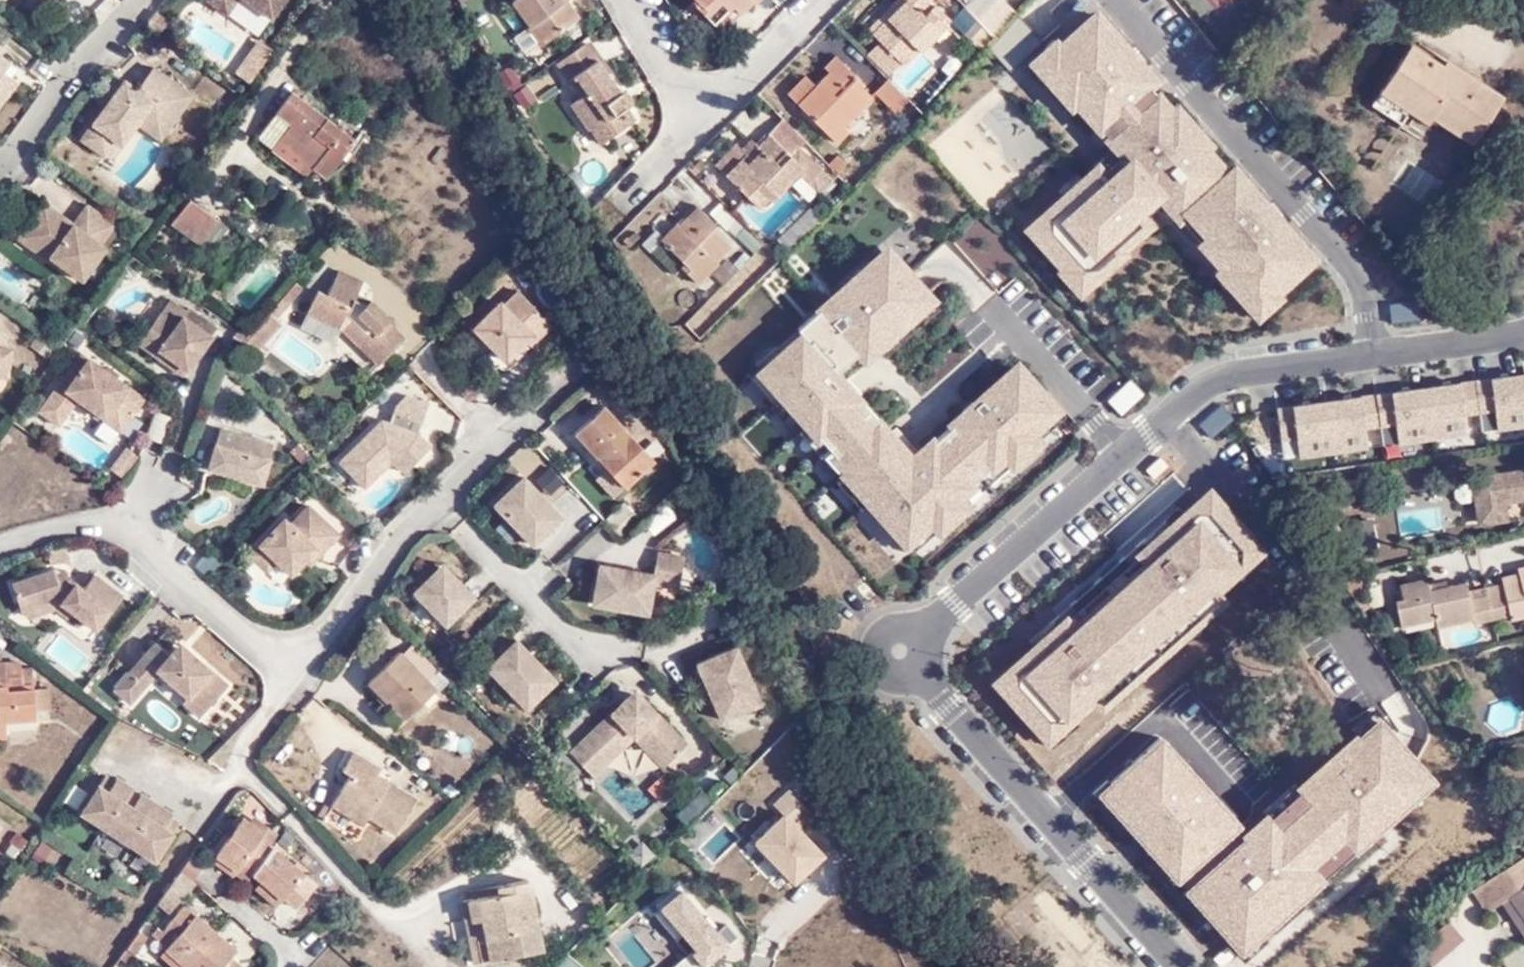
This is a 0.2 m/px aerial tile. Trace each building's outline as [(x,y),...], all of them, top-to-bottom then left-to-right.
[(237,7),(227,0),(214,0),(233,13),(237,7)] [(276,18),(289,0),(253,0),(276,18)] [(504,4),(521,27),(518,30),(532,51),(571,24),(559,5),(555,8),(550,0),(509,0),(504,4)] [(559,5),(563,0),(550,0),(555,8),(559,5)] [(729,17),(743,0),(748,5),(752,0),(686,0),(683,4),(708,28),(723,12),(729,17)] [(916,0),(889,0),(895,6),(883,17),(891,24),(867,48),(873,53),(894,73),(908,58),(911,61),(942,27),(928,12),(919,21),(913,16),(922,6),(916,0)] [(926,2),(933,8),(940,0),(928,0),(926,2)] [(996,0),(969,0),(955,15),(971,29),(996,0)] [(1258,315),(1290,287),(1285,282),(1325,249),(1296,216),(1238,150),(1232,156),(1215,139),(1220,135),(1181,91),(1178,95),(1169,85),(1162,78),(1158,81),(1156,79),(1166,70),(1106,0),(1095,0),(1063,27),(1061,25),(1029,52),(1112,142),(1096,156),(1025,218),(1086,283),(1168,216),(1258,315)] [(179,23),(164,11),(154,23),(159,32),(165,37),(179,23)] [(713,33),(729,17),(723,12),(708,28),(713,33)] [(1025,12),(987,42),(1007,67),(1045,38),(1025,12)] [(891,24),(883,17),(861,41),(867,48),(891,24)] [(1414,106),(1408,115),(1425,125),(1428,121),(1472,146),(1500,99),(1458,73),(1454,79),(1406,50),(1397,67),(1406,72),(1394,93),(1414,106)] [(881,87),(894,73),(873,53),(859,68),(881,87)] [(19,86),(5,74),(11,68),(0,59),(0,109),(19,86)] [(590,143),(624,120),(618,110),(621,102),(618,96),(608,94),(586,60),(557,78),(569,98),(562,104),(576,129),(580,128),(590,143)] [(810,96),(792,117),(829,154),(843,140),(837,134),(864,105),(853,91),(857,88),(830,63),(814,78),(821,85),(810,96)] [(1399,129),(1408,115),(1414,106),(1394,93),(1406,72),(1397,67),(1371,113),(1399,129)] [(163,120),(176,131),(201,96),(164,68),(145,91),(140,87),(127,88),(90,140),(111,157),(122,142),(138,119),(147,126),(163,120)] [(781,105),(792,117),(810,96),(800,86),(781,105)] [(869,99),(889,120),(906,102),(881,88),(869,99)] [(1003,147),(1032,125),(1010,97),(981,119),(1003,147)] [(279,148),(312,173),(328,186),(355,149),(292,101),(276,122),(291,133),(279,148)] [(130,148),(147,126),(138,119),(122,142),(130,148)] [(169,141),(176,131),(163,120),(147,126),(169,141)] [(257,148),(271,158),(279,148),(291,133),(276,122),(257,148)] [(773,191),(790,176),(776,162),(758,142),(745,154),(743,157),(747,162),(736,173),(732,169),(717,186),(748,215),(756,208),(762,208),(774,196),(773,191)] [(304,184),(312,173),(279,148),(271,158),(304,184)] [(704,176),(717,186),(732,169),(736,173),(747,162),(743,157),(745,154),(740,150),(731,159),(726,155),(704,176)] [(790,176),(793,179),(798,175),(804,181),(809,175),(787,152),(776,162),(790,176)] [(828,183),(835,173),(826,165),(818,174),(828,183)] [(790,182),(810,201),(823,188),(809,175),(804,181),(798,175),(793,179),(790,182)] [(62,252),(56,259),(87,283),(111,253),(106,249),(120,232),(94,210),(85,221),(94,228),(85,238),(78,231),(50,208),(30,232),(43,243),(46,240),(62,252)] [(171,236),(199,256),(219,232),(191,210),(171,236)] [(664,278),(668,281),(686,300),(708,276),(703,271),(715,259),(697,241),(701,237),(681,216),(667,230),(671,235),(659,247),(655,243),(646,254),(668,274),(664,278)] [(94,228),(85,221),(78,231),(85,238),(94,228)] [(53,262),(56,259),(62,252),(46,240),(43,243),(30,232),(24,240),(53,262)] [(219,232),(199,256),(208,263),(226,238),(219,232)] [(876,351),(942,291),(921,267),(891,232),(751,367),(911,548),(923,539),(919,534),(934,521),(942,530),(978,499),(969,489),(983,476),(979,472),(990,462),(996,467),(1007,455),(1017,464),(1052,433),(1043,423),(1069,401),(1021,349),(962,401),(954,408),(960,414),(942,428),(937,424),(915,441),(902,426),(861,379),(844,360),(858,346),(869,357),(876,351)] [(662,289),(668,281),(664,278),(668,274),(646,254),(636,264),(662,289)] [(710,299),(724,283),(714,275),(700,290),(710,299)] [(381,372),(406,343),(386,325),(388,322),(369,305),(363,312),(353,304),(361,288),(335,276),(322,300),(315,298),(305,319),(348,340),(381,372)] [(510,355),(529,334),(534,328),(542,336),(559,319),(525,286),(511,301),(505,296),(478,326),(510,355)] [(1391,320),(1422,315),(1418,295),(1387,300),(1391,320)] [(187,319),(193,312),(181,304),(176,311),(187,319)] [(170,306),(147,338),(165,351),(170,345),(197,364),(220,333),(193,312),(187,319),(176,311),(170,307),(170,306)] [(534,328),(529,334),(537,340),(542,336),(534,328)] [(170,345),(165,351),(192,371),(197,364),(170,345)] [(258,359),(247,349),(242,357),(251,365),(258,359)] [(16,374),(16,354),(0,352),(0,373),(16,374)] [(86,358),(51,411),(71,425),(84,407),(110,428),(124,408),(139,419),(151,403),(86,358)] [(1457,377),(1462,412),(1492,408),(1495,428),(1523,424),(1523,378),(1522,365),(1486,371),(1487,374),(1457,377)] [(16,374),(0,373),(0,381),(15,383),(16,374)] [(1388,388),(1358,391),(1363,425),(1392,421),(1394,440),(1465,433),(1462,412),(1457,377),(1456,375),(1387,384),(1388,388)] [(1117,409),(1146,395),(1136,377),(1108,391),(1117,409)] [(1287,402),(1274,403),(1277,437),(1293,437),(1295,449),(1366,444),(1363,425),(1358,391),(1358,389),(1287,397),(1287,402)] [(375,491),(400,464),(390,455),(401,445),(422,464),(440,445),(420,434),(423,421),(434,424),(439,404),(412,396),(403,404),(400,424),(390,422),(350,465),(375,491)] [(635,484),(665,456),(613,401),(584,428),(635,484)] [(1212,435),(1234,415),(1222,401),(1199,421),(1212,435)] [(125,440),(139,419),(124,408),(110,428),(125,440)] [(71,425),(51,411),(43,422),(64,436),(71,425)] [(144,441),(161,447),(172,419),(154,413),(144,441)] [(215,478),(269,492),(279,455),(224,440),(215,478)] [(390,455),(400,464),(407,466),(414,473),(422,464),(401,445),(390,455)] [(128,493),(148,467),(134,457),(116,481),(128,493)] [(569,515),(530,474),(501,501),(540,542),(569,515)] [(1474,483),(1481,518),(1507,515),(1505,505),(1523,502),(1523,475),(1474,483)] [(1061,605),(984,672),(1050,747),(1270,556),(1244,529),(1201,482),(1132,542),(1061,605)] [(631,534),(650,517),(633,498),(612,514),(631,534)] [(307,573),(322,557),(332,548),(337,552),(356,532),(324,503),(305,523),(298,518),(271,550),(287,566),(293,559),(307,573)] [(1509,522),(1507,515),(1481,518),(1483,526),(1509,522)] [(332,548),(322,557),(327,563),(337,552),(332,548)] [(656,581),(681,585),(687,553),(659,549),(656,572),(602,561),(594,602),(651,611),(656,581)] [(224,558),(218,559),(210,570),(222,580),(233,566),(224,558)] [(452,623),(481,594),(449,561),(420,589),(452,623)] [(1426,581),(1424,575),(1397,582),(1400,598),(1393,600),(1399,624),(1434,616),(1437,624),(1472,615),(1474,621),(1508,612),(1509,618),(1523,614),(1523,566),(1517,567),(1518,571),(1519,577),(1502,581),(1467,588),(1464,578),(1445,582),(1427,586),(1426,581)] [(42,589),(67,571),(63,568),(39,584),(42,589)] [(96,594),(67,571),(42,589),(39,584),(20,591),(30,620),(34,618),(66,604),(82,617),(106,633),(119,617),(123,620),(137,599),(106,579),(96,594)] [(1519,577),(1518,571),(1500,576),(1502,581),(1519,577)] [(1444,577),(1426,581),(1427,586),(1445,582),(1444,577)] [(1364,598),(1358,602),(1368,615),(1374,611),(1364,598)] [(77,624),(82,617),(66,604),(34,618),(38,626),(67,616),(77,624)] [(529,706),(558,677),(518,637),(489,665),(529,706)] [(195,694),(211,708),(235,681),(196,647),(190,653),(180,644),(175,649),(162,638),(134,669),(149,682),(163,666),(195,694)] [(190,653),(196,647),(185,638),(180,644),(190,653)] [(396,695),(413,714),(443,686),(438,679),(445,672),(421,644),(412,653),(409,649),(377,680),(393,698),(396,695)] [(723,717),(763,701),(738,644),(699,661),(723,717)] [(10,720),(40,717),(39,711),(36,689),(33,667),(20,667),(20,659),(0,661),(0,722),(10,720)] [(134,700),(149,682),(134,669),(119,687),(134,700)] [(663,764),(688,741),(636,687),(573,748),(596,773),(636,736),(663,764)] [(36,689),(39,711),(53,710),(52,688),(36,689)] [(207,713),(211,708),(195,694),(190,699),(207,713)] [(399,728),(413,714),(396,695),(393,698),(381,709),(399,728)] [(1241,820),(1176,877),(1243,953),(1300,903),(1387,828),(1437,785),(1372,706),(1241,820)] [(10,720),(0,722),(0,740),(11,739),(10,720)] [(1156,726),(1091,783),(1133,829),(1176,877),(1241,820),(1156,726)] [(419,802),(391,782),(381,775),(387,768),(361,748),(347,766),(356,774),(336,803),(364,827),(373,815),(397,833),(419,802)] [(381,775),(391,782),(396,776),(387,768),(381,775)] [(158,858),(183,822),(173,813),(175,810),(143,788),(139,794),(133,788),(135,785),(118,772),(114,778),(106,773),(83,808),(158,858)] [(753,837),(794,879),(829,846),(787,803),(753,837)] [(259,864),(272,845),(259,834),(268,824),(253,813),(249,819),(241,814),(216,849),(237,864),(245,853),(259,864)] [(272,845),(281,834),(268,824),(259,834),(272,845)] [(315,880),(272,845),(259,864),(255,870),(298,901),(315,880)] [(204,867),(190,854),(181,868),(195,880),(204,867)] [(1479,896),(1492,913),(1501,907),(1507,902),(1523,925),(1523,863),(1479,896)] [(195,880),(181,868),(168,886),(178,895),(180,893),(182,894),(195,880)] [(492,930),(495,950),(547,941),(534,872),(513,875),(514,885),(502,887),(467,894),(475,933),(492,930)] [(514,885),(513,875),(500,878),(502,887),(514,885)] [(735,938),(685,880),(618,938),(643,966),(708,966),(705,963),(735,938)] [(164,944),(187,965),(216,929),(180,900),(159,927),(169,937),(164,944)] [(1523,938),(1523,925),(1507,902),(1501,907),(1523,938)] [(1421,953),(1435,966),(1445,966),(1469,941),(1451,924),(1421,953)] [(139,928),(126,947),(134,954),(147,936),(139,928)] [(187,965),(189,966),(238,966),(242,962),(228,949),(233,943),(216,929),(187,965)] [(479,953),(495,950),(492,930),(475,933),(479,953)] [(585,961),(561,953),(556,966),(583,966),(585,961)]
